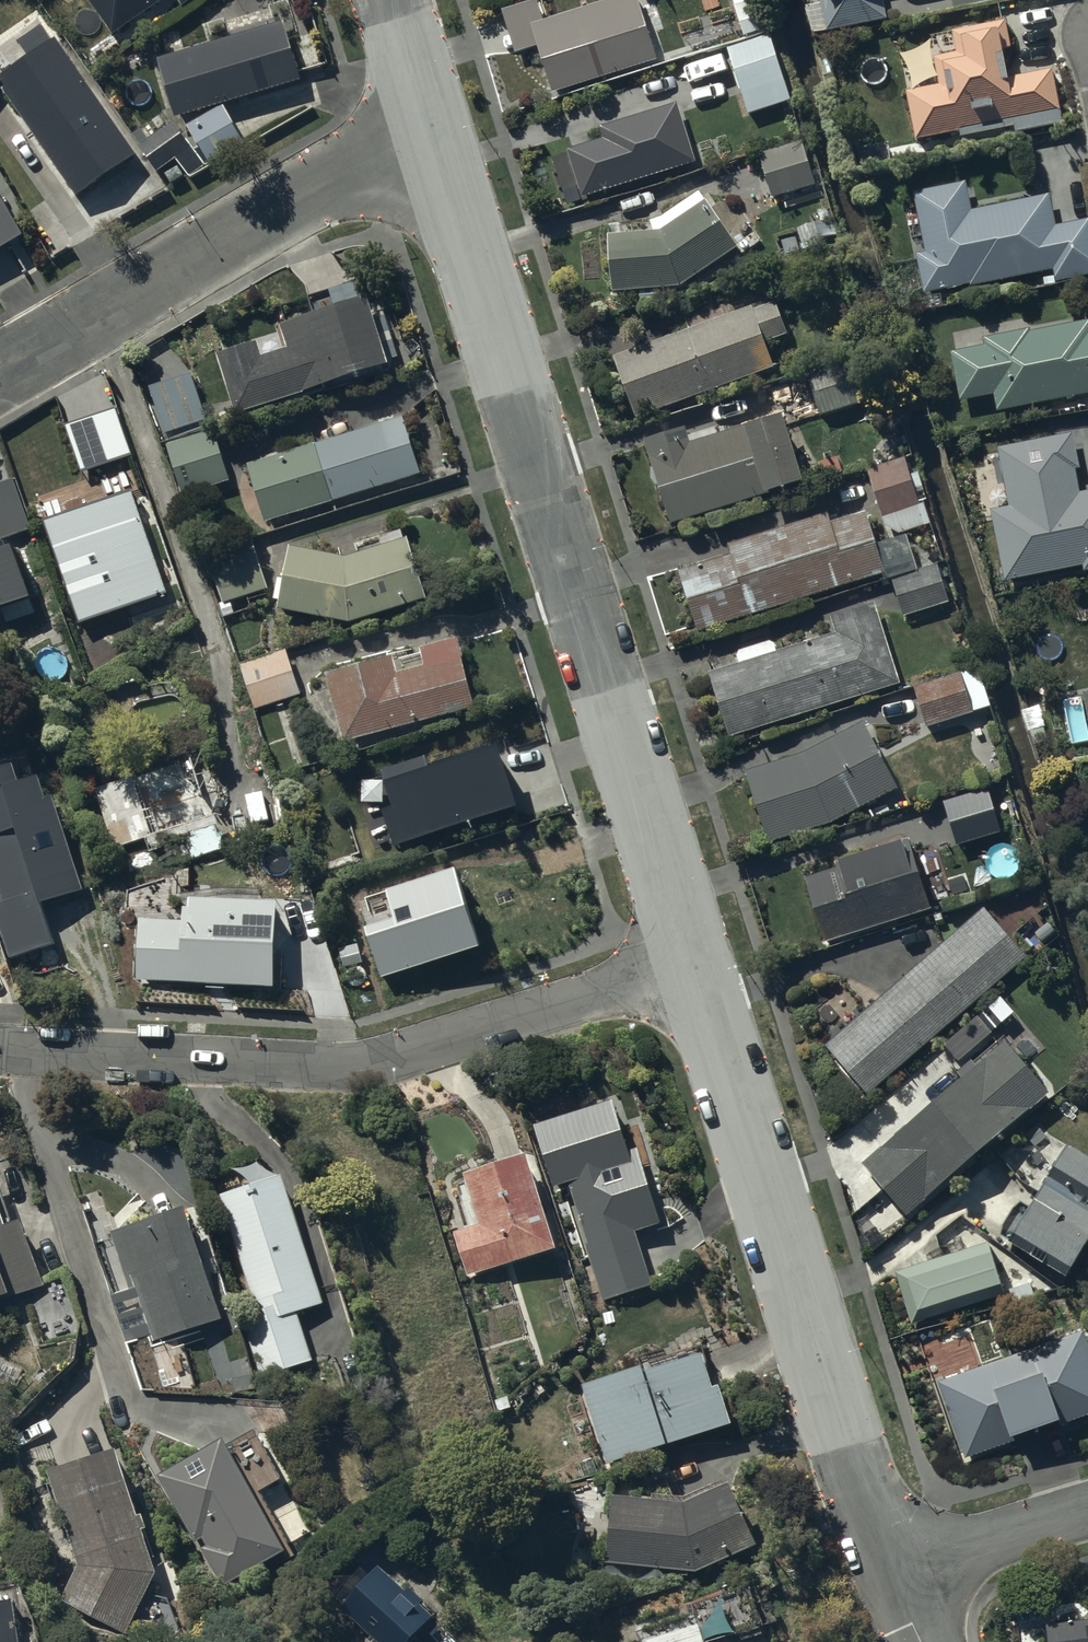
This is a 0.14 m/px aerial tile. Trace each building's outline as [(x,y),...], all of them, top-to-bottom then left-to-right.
[(34,0),(0,0),(0,48),(12,65),(0,73),(0,79),(79,193),(139,152),(34,0)] [(116,30),(158,0),(94,0),(116,30)] [(555,88),(657,56),(640,0),(601,0),(544,18),(539,0),(527,0),(505,7),(517,48),(540,41),(555,88)] [(746,33),(775,22),(767,0),(735,0),(746,33)] [(814,32),(888,14),(885,0),(807,0),(814,32)] [(1005,17),(953,27),(957,50),(935,54),(940,81),(908,87),(917,133),(978,121),(979,128),(1016,121),(1017,127),(1062,119),(1052,67),(1004,76),(998,47),(1003,46),(1002,43),(1010,41),(1005,17)] [(287,19),(160,56),(177,114),(304,77),(287,19)] [(731,45),(750,109),(792,97),(772,33),(731,45)] [(583,194),(698,158),(679,99),(602,123),(605,134),(568,146),(583,194)] [(245,137),(224,102),(189,123),(211,158),(245,137)] [(207,162),(173,118),(141,142),(161,167),(177,155),(192,174),(207,162)] [(803,138),(759,151),(772,193),(815,181),(803,138)] [(914,188),(925,249),(917,251),(924,289),(1054,266),(1056,277),(1087,271),(1087,216),(1056,222),(1050,191),(972,206),(967,178),(914,188)] [(31,230),(0,179),(0,249),(31,230)] [(651,216),(651,227),(612,230),(616,287),(681,282),(738,243),(706,197),(699,188),(658,216),(651,216)] [(374,301),(370,291),(284,320),(289,344),(224,365),(237,410),(399,354),(384,297),(374,301)] [(615,353),(637,413),(798,354),(774,293),(615,353)] [(1032,328),(1031,325),(984,334),(986,341),(951,348),(960,397),(995,390),(996,408),(1087,390),(1087,317),(1032,328)] [(809,377),(821,412),(870,396),(859,361),(809,377)] [(168,430),(208,415),(194,370),(152,385),(168,430)] [(133,453),(116,406),(68,423),(85,470),(133,453)] [(423,470),(403,413),(251,461),(268,518),(423,470)] [(684,434),(642,447),(670,531),(802,485),(781,418),(689,449),(684,434)] [(168,441),(184,491),(233,476),(217,426),(168,441)] [(997,444),(999,456),(995,457),(1000,482),(1005,482),(1009,503),(991,506),(1004,576),(1083,562),(1084,567),(1087,567),(1087,488),(1079,489),(1075,465),(1079,464),(1073,430),(997,444)] [(867,465),(890,534),(935,519),(928,498),(919,501),(915,491),(925,488),(918,469),(910,472),(904,453),(867,465)] [(0,480),(0,537),(33,525),(15,475),(0,480)] [(133,487),(48,517),(82,618),(169,588),(133,487)] [(731,549),(680,567),(700,627),(885,568),(864,507),(830,519),(826,508),(729,541),(731,549)] [(348,553),(292,541),(286,573),(279,574),(276,596),(282,596),(281,605),(352,619),(429,594),(410,533),(405,534),(404,528),(382,533),(382,542),(348,553)] [(17,536),(0,542),(0,621),(1,624),(39,609),(33,592),(37,590),(17,536)] [(270,585),(254,536),(209,551),(225,599),(270,585)] [(936,561),(893,575),(906,613),(949,599),(936,561)] [(875,599),(831,613),(836,629),(777,647),(773,637),(737,649),(740,660),(710,669),(731,733),(901,679),(875,599)] [(396,651),(328,669),(345,739),(478,704),(460,633),(422,643),(427,662),(400,669),(396,651)] [(287,647),(242,661),(256,706),(302,691),(287,647)] [(979,663),(914,683),(926,725),(943,719),(950,741),(973,734),(987,775),(1008,766),(988,704),(992,703),(979,663)] [(803,750),(746,767),(770,840),(833,820),(899,784),(863,718),(803,750)] [(202,745),(96,780),(117,843),(220,809),(202,745)] [(988,785),(944,798),(957,841),(1001,828),(988,785)] [(826,938),(932,906),(910,834),(904,836),(903,833),(839,853),(842,863),(806,874),(826,938)] [(281,893),(192,893),(192,902),(185,902),(184,915),(140,915),(138,976),(209,979),(209,988),(227,989),(227,981),(277,981),(281,893)] [(1026,954),(981,905),(825,1042),(868,1092),(1026,954)] [(1050,1088),(1004,1036),(863,1160),(908,1212),(1050,1088)] [(611,1094),(534,1120),(555,1183),(568,1179),(588,1239),(583,1241),(603,1298),(652,1281),(633,1226),(661,1217),(636,1144),(629,1146),(611,1094)] [(1067,1138),(1042,1180),(1032,1174),(1019,1196),(1030,1202),(1009,1237),(1068,1272),(1087,1239),(1087,1150),(1067,1138)] [(557,1242),(526,1146),(463,1167),(466,1176),(454,1180),(468,1223),(455,1227),(469,1271),(557,1242)] [(285,1169),(223,1191),(258,1305),(240,1311),(259,1373),(314,1356),(299,1307),(324,1299),(285,1169)] [(10,1218),(0,1189),(0,1290),(2,1289),(5,1296),(48,1280),(23,1213),(10,1218)] [(223,1312),(188,1203),(111,1227),(129,1286),(111,1292),(127,1342),(223,1312)] [(938,1379),(966,1456),(1087,1411),(1087,1337),(1084,1326),(938,1379)] [(643,1359),(582,1381),(607,1460),(732,1417),(719,1380),(712,1382),(700,1347),(646,1366),(643,1359)] [(228,1429),(160,1468),(197,1537),(206,1532),(210,1539),(204,1542),(225,1581),(288,1543),(260,1488),(284,1475),(258,1425),(232,1438),(228,1429)] [(122,1441),(50,1462),(79,1560),(61,1599),(129,1631),(158,1568),(145,1522),(150,1521),(145,1505),(141,1506),(122,1441)] [(685,1493),(613,1490),(606,1558),(697,1567),(756,1534),(731,1471),(685,1493)] [(383,1558),(343,1603),(375,1631),(365,1641),(408,1641),(437,1610),(424,1597),(428,1594),(413,1580),(410,1584),(383,1558)] [(16,1591),(0,1594),(0,1641),(21,1641),(16,1591)] [(699,1618),(690,1621),(687,1611),(644,1625),(650,1641),(707,1641),(699,1618)] [(1047,1621),(1050,1641),(1087,1641),(1087,1615),(1047,1621)]
